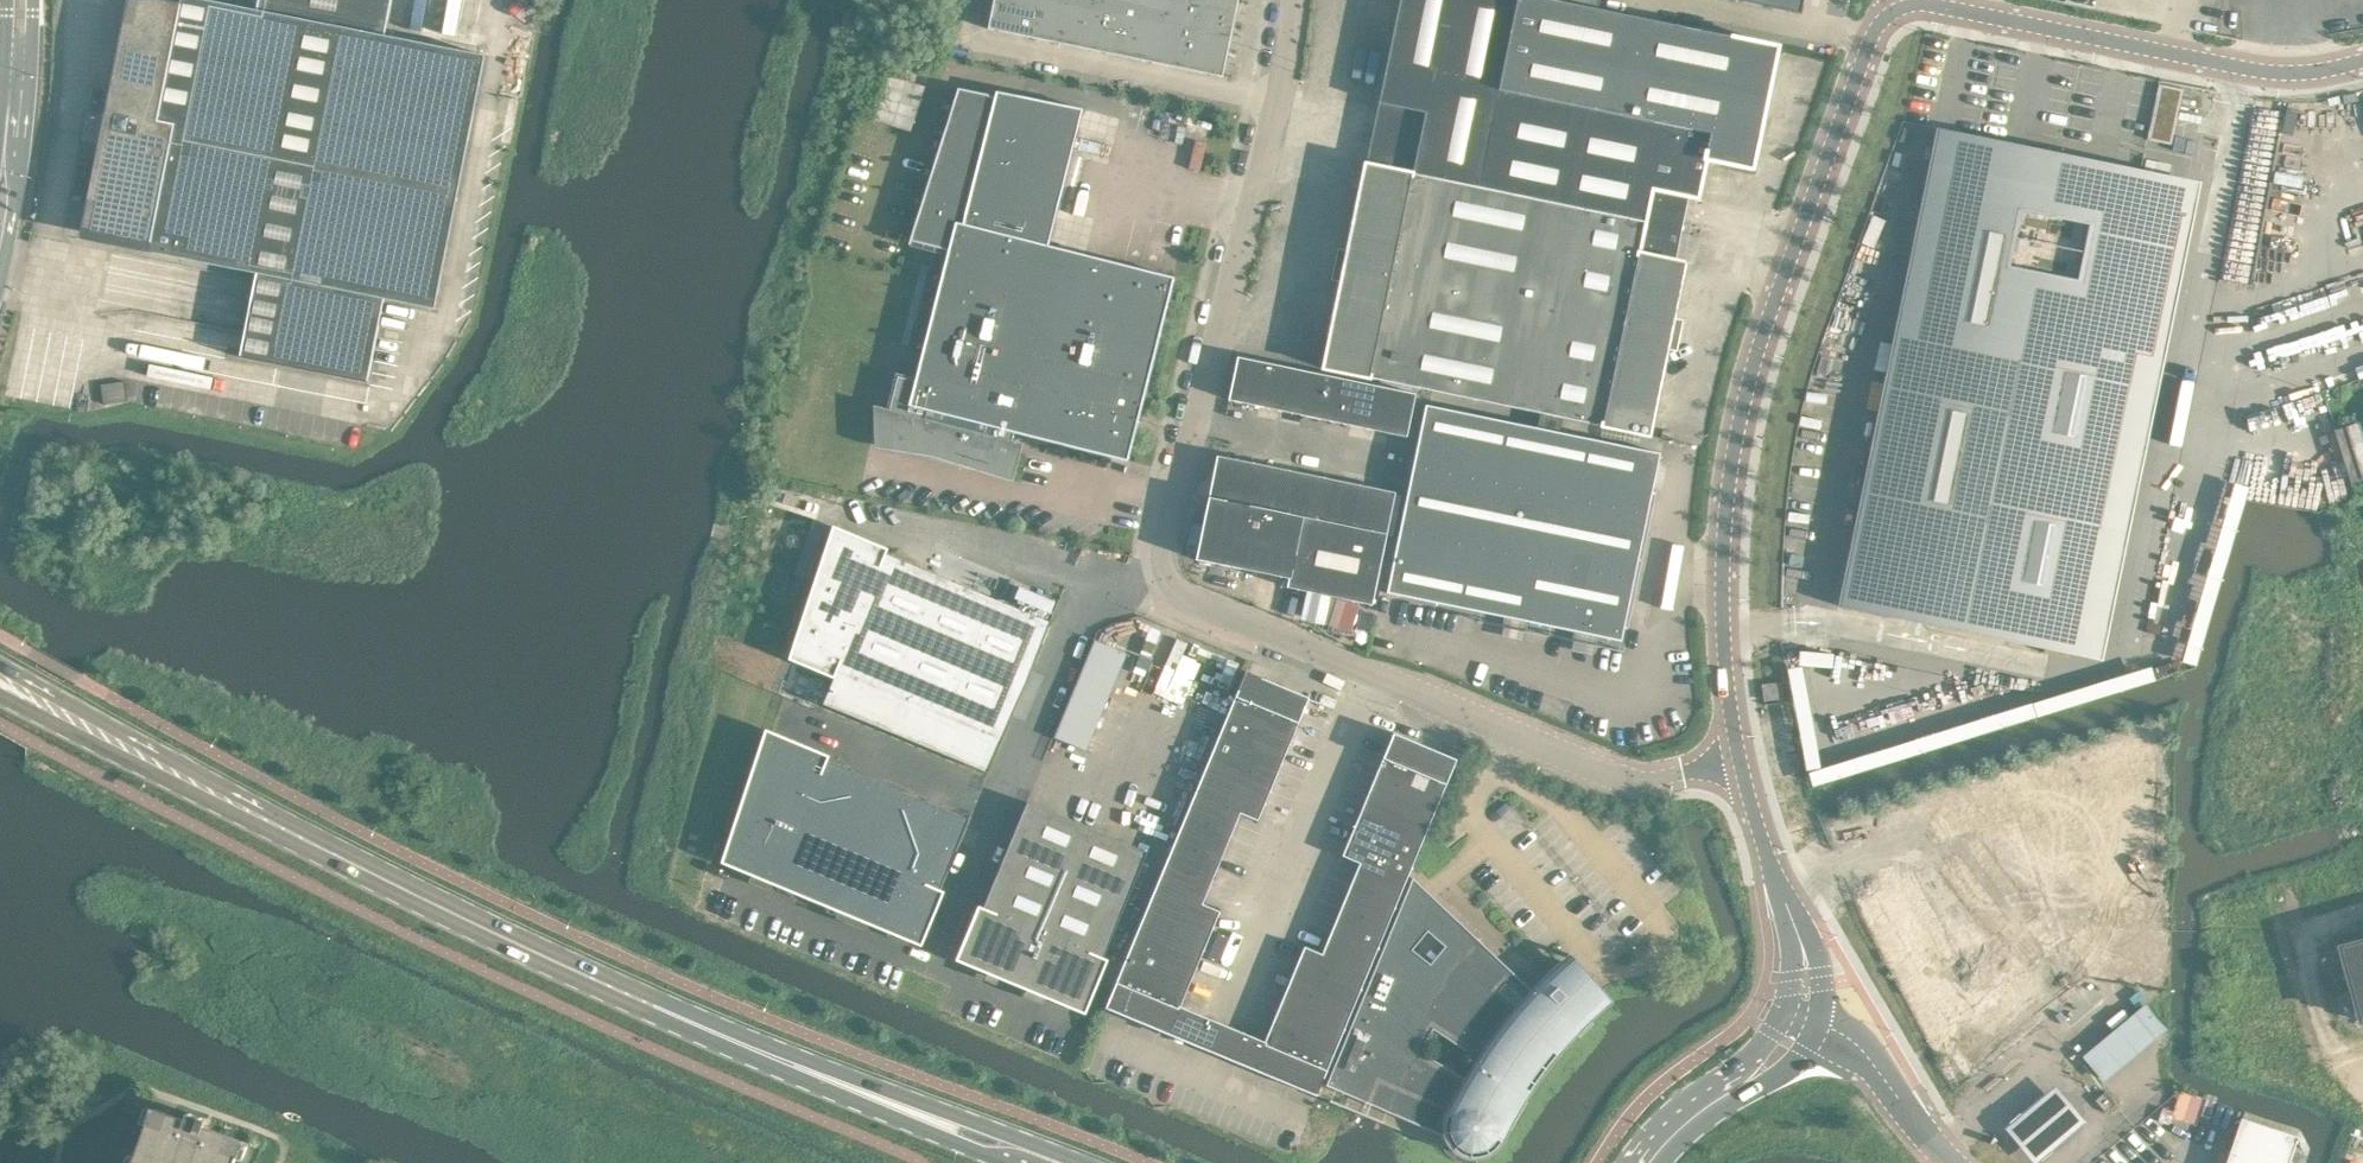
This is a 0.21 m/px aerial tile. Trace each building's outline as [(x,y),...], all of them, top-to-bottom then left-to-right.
[(368,382),(368,380),(367,380),(384,298),(434,308),(485,55),(384,34),(391,0),(259,0),(257,9),(210,0),(181,0),(181,2),(170,0),(127,0),(105,112),(113,114),(90,231),(150,243),(148,251),(257,273),(250,308),(240,355),(239,355),(239,356),(368,382)] [(993,2),(1040,12),(1042,0),(993,0),(993,2)] [(1058,42),(1067,0),(1042,0),(1040,12),(1034,38),(1058,42)] [(1081,47),(1091,0),(1067,0),(1058,42),(1081,47)] [(1105,52),(1116,0),(1115,0),(1091,0),(1081,47),(1105,52)] [(1105,52),(1129,57),(1139,5),(1116,0),(1105,52)] [(1163,10),(1165,0),(1140,0),(1139,5),(1163,10)] [(1163,10),(1186,15),(1190,0),(1165,0),(1163,10)] [(1186,15),(1233,24),(1238,0),(1190,0),(1186,15)] [(1366,159),(1476,182),(1514,0),(1399,0),(1371,137),(1366,159)] [(1575,203),(1646,217),(1652,188),(1697,198),(1705,159),(1752,169),(1778,46),(1556,0),(1514,0),(1476,182),(1575,203)] [(1766,6),(1801,13),(1804,0),(1738,0),(1766,6)] [(988,28),(1034,38),(1040,12),(993,2),(988,28)] [(1129,57),(1152,62),(1163,10),(1139,5),(1129,57)] [(1176,67),(1181,41),(1186,15),(1163,10),(1152,62),(1176,67)] [(1186,15),(1181,41),(1228,50),(1233,24),(1186,15)] [(1181,41),(1176,67),(1222,76),(1228,50),(1181,41)] [(2171,138),(2185,87),(2164,81),(2150,132),(2171,138)] [(898,375),(881,442),(900,446),(935,451),(1004,473),(1010,450),(1009,450),(1011,441),(1016,443),(1016,441),(1012,440),(1014,431),(1111,456),(1127,460),(1145,390),(1146,387),(1147,383),(1147,380),(1148,379),(1169,294),(1174,276),(1048,245),(1048,242),(1072,150),(1082,111),(1083,107),(996,89),(995,94),(994,96),(986,94),(958,87),(909,245),(947,254),(915,380),(898,375)] [(2283,123),(2277,181),(2305,184),(2311,125),(2283,123)] [(1845,606),(1845,607),(1889,616),(1901,618),(1924,623),(1931,625),(2043,648),(2043,645),(2100,365),(2103,351),(2136,358),(2174,176),(2154,172),(2030,146),(2029,146),(1987,138),(1943,128),(1943,129),(1938,153),(1939,153),(1851,583),(1850,583),(1845,606)] [(1323,367),(1532,411),(1575,203),(1476,182),(1366,159),(1362,178),(1327,347),(1323,367)] [(1575,203),(1532,411),(1648,435),(1684,262),(1638,252),(1646,217),(1575,203)] [(1228,399),(1280,410),(1289,366),(1237,356),(1228,399)] [(1280,410),(1331,421),(1340,377),(1289,366),(1280,410)] [(1331,421),(1368,428),(1377,385),(1340,377),(1331,421)] [(1377,385),(1368,428),(1407,436),(1416,393),(1377,385)] [(1425,404),(1387,591),(1504,616),(1621,640),(1660,452),(1425,404)] [(2351,481),(2362,477),(2362,441),(2358,423),(2335,430),(2351,481)] [(1217,454),(1208,497),(1260,508),(1269,465),(1217,454)] [(1260,508),(1302,516),(1311,518),(1320,475),(1269,465),(1260,508)] [(1320,475),(1311,518),(1347,526),(1356,483),(1320,475)] [(1356,483),(1347,526),(1387,534),(1396,491),(1356,483)] [(1286,587),(1287,587),(1302,516),(1260,508),(1208,497),(1195,559),(1274,575),(1288,578),(1286,587)] [(1302,516),(1287,587),(1302,590),(1372,604),(1387,534),(1347,526),(1311,518),(1302,516)] [(791,627),(787,640),(794,642),(789,658),(834,677),(823,703),(988,771),(1001,741),(1051,621),(886,552),(888,548),(833,525),(822,557),(816,554),(809,575),(815,577),(798,630),(791,627)] [(1358,622),(1358,604),(1305,603),(1304,621),(1358,622)] [(1094,638),(1053,736),(1086,750),(1127,652),(1094,638)] [(1246,670),(1229,711),(1292,737),(1309,696),(1246,670)] [(1762,684),(1764,699),(1783,697),(1781,681),(1762,684)] [(1229,711),(1212,752),(1275,778),(1292,737),(1229,711)] [(765,728),(739,809),(732,806),(725,827),(732,830),(721,862),(752,874),(749,881),(769,889),(772,883),(838,910),(836,917),(864,929),(867,922),(921,945),(944,890),(939,888),(969,818),(827,759),(829,754),(765,728)] [(1394,732),(1377,773),(1439,799),(1457,758),(1394,732)] [(1212,752),(1203,773),(1266,799),(1275,778),(1212,752)] [(1194,793),(1240,812),(1258,819),(1266,799),(1203,773),(1194,793)] [(1377,773),(1360,814),(1422,840),(1439,799),(1377,773)] [(1194,793),(1185,816),(1231,835),(1240,812),(1194,793)] [(996,984),(999,977),(1026,988),(1023,995),(1044,1003),(1046,997),(1085,1013),(1108,958),(1103,956),(1147,851),(1027,801),(983,907),(978,905),(956,959),(987,972),(984,978),(996,984)] [(1343,854),(1360,862),(1405,881),(1422,840),(1360,814),(1343,854)] [(1185,816),(1176,838),(1221,857),(1231,835),(1185,816)] [(1176,838),(1166,861),(1212,880),(1221,857),(1176,838)] [(1166,861),(1157,884),(1202,903),(1212,880),(1166,861)] [(1360,862),(1351,885),(1396,903),(1405,881),(1360,862)] [(1521,1000),(1516,1006),(1499,989),(1515,973),(1429,892),(1413,877),(1326,1084),(1445,1136),(1451,1146),(1461,1154),(1473,1157),(1485,1155),(1496,1148),(1503,1138),(1505,1132),(1505,1125),(1505,1119),(1502,1112),(1509,1108),(1516,1104),(1523,1099),(1524,1100),(1542,1073),(1562,1048),(1583,1025),(1607,1003),(1590,984),(1594,981),(1587,972),(1582,976),(1579,972),(1568,981),(1561,988),(1557,984),(1549,992),(1539,982),(1532,989),(1521,1000)] [(1157,884),(1140,925),(1203,951),(1220,910),(1202,903),(1157,884)] [(1351,885),(1341,907),(1386,926),(1396,903),(1351,885)] [(1341,907),(1332,930),(1377,949),(1386,926),(1341,907)] [(1140,925),(1122,966),(1186,992),(1203,951),(1140,925)] [(1325,945),(1322,952),(1368,971),(1377,949),(1332,930),(1325,945)] [(1994,932),(1970,952),(1977,961),(2002,942),(1994,932)] [(2357,1021),(2362,1019),(2362,938),(2336,945),(2357,1021)] [(1305,945),(1287,986),(1351,1012),(1368,971),(1322,952),(1305,945)] [(2208,961),(2212,976),(2224,973),(2220,958),(2208,961)] [(1169,1033),(1180,1005),(1186,992),(1122,966),(1105,1007),(1169,1033)] [(1287,986),(1271,1025),(1334,1052),(1351,1012),(1287,986)] [(1180,1005),(1169,1033),(1201,1046),(1212,1018),(1180,1005)] [(2145,1006),(2135,1015),(2153,1037),(2164,1027),(2145,1006)] [(1233,1027),(1212,1018),(1201,1046),(1221,1055),(1233,1027)] [(1265,1040),(1253,1068),(1316,1095),(1334,1052),(1271,1025),(1265,1040)] [(1221,1055),(1253,1068),(1265,1040),(1233,1027),(1221,1055)] [(2052,1087),(1999,1131),(2027,1162),(2040,1162),(2085,1126),(2052,1087)] [(2094,1099),(2105,1112),(2115,1103),(2105,1090),(2094,1099)] [(242,1140),(203,1126),(206,1118),(188,1111),(185,1119),(153,1107),(133,1162),(234,1162),(242,1140)] [(2229,1149),(2225,1162),(2287,1162),(2296,1136),(2240,1117),(2229,1149)]
